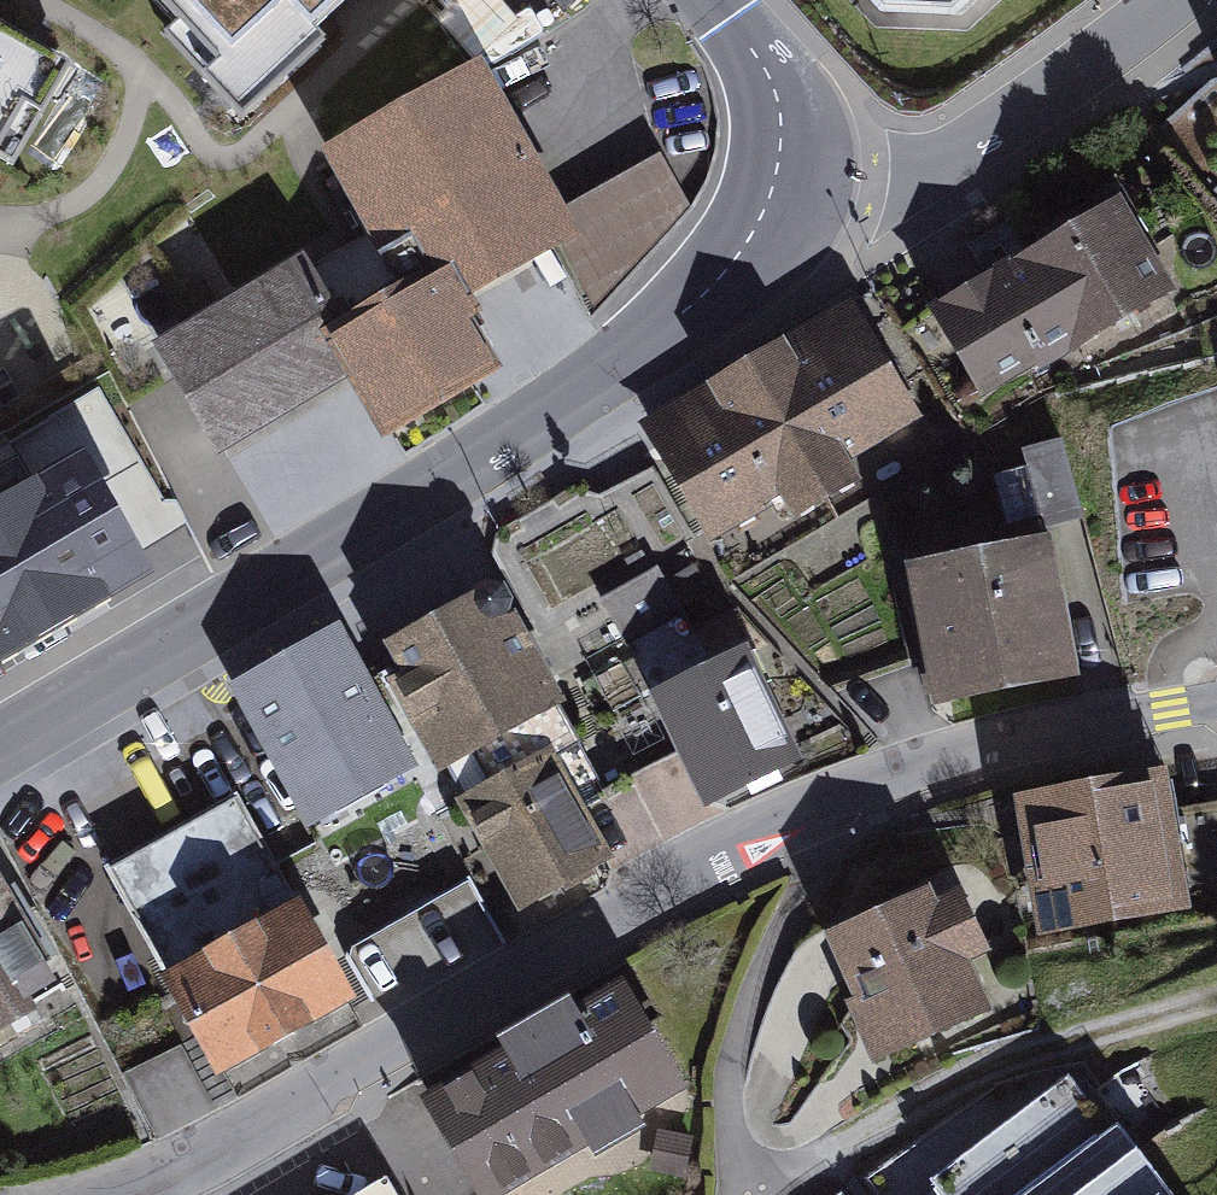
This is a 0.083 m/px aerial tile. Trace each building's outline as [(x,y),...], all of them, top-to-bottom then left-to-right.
[(77,38),(10,0),(0,0),(0,128),(27,81),(46,92),(77,38)] [(218,31),(200,48),(239,90),(324,9),(316,0),(188,0),(218,31)] [(483,38),(320,128),(380,236),(412,218),(433,257),(453,245),(473,280),(584,219),(483,38)] [(1117,182),(927,290),(985,392),(1175,284),(1117,182)] [(300,243),(153,328),(219,443),(350,368),(384,427),(506,356),(476,303),(480,291),(473,280),(453,245),(433,257),(412,218),(380,236),(318,273),(300,243)] [(853,291),(639,414),(711,537),(786,493),(796,509),(863,470),(854,455),(925,414),(853,291)] [(0,475),(0,648),(159,557),(84,427),(0,475)] [(1062,432),(1022,442),(1041,519),(1054,517),(1081,510),(1062,432)] [(501,526),(495,543),(550,645),(610,612),(623,636),(681,604),(668,581),(697,565),(644,466),(605,486),(577,481),(501,526)] [(1041,519),(908,545),(937,692),(1082,663),(1054,517),(1041,519)] [(485,562),(376,624),(396,658),(384,665),(440,764),(445,762),(458,785),(551,733),(558,746),(582,732),(558,689),(565,685),(513,591),(514,581),(503,564),(485,562)] [(339,612),(228,670),(308,819),(418,761),(339,612)] [(749,628),(647,676),(704,799),(807,751),(749,628)] [(454,785),(520,904),(617,850),(558,746),(551,733),(458,785),(454,785)] [(1166,749),(1016,773),(1040,920),(1190,896),(1166,749)] [(239,785),(105,858),(218,1062),(359,985),(300,879),(293,882),(239,785)] [(34,992),(18,966),(54,944),(0,855),(0,1013),(34,992)] [(930,873),(825,918),(854,987),(845,991),(873,1055),(993,1004),(972,954),(994,945),(963,874),(936,886),(930,873)] [(417,1079),(484,1194),(590,1135),(593,1141),(644,1112),(640,1104),(689,1076),(623,962),(575,990),(568,977),(499,1016),(506,1029),(417,1079)] [(1080,1060),(930,1170),(948,1194),(1178,1194),(1080,1060)] [(694,1133),(657,1126),(649,1168),(685,1175),(694,1133)] [(387,1165),(333,1194),(404,1194),(387,1165)]
